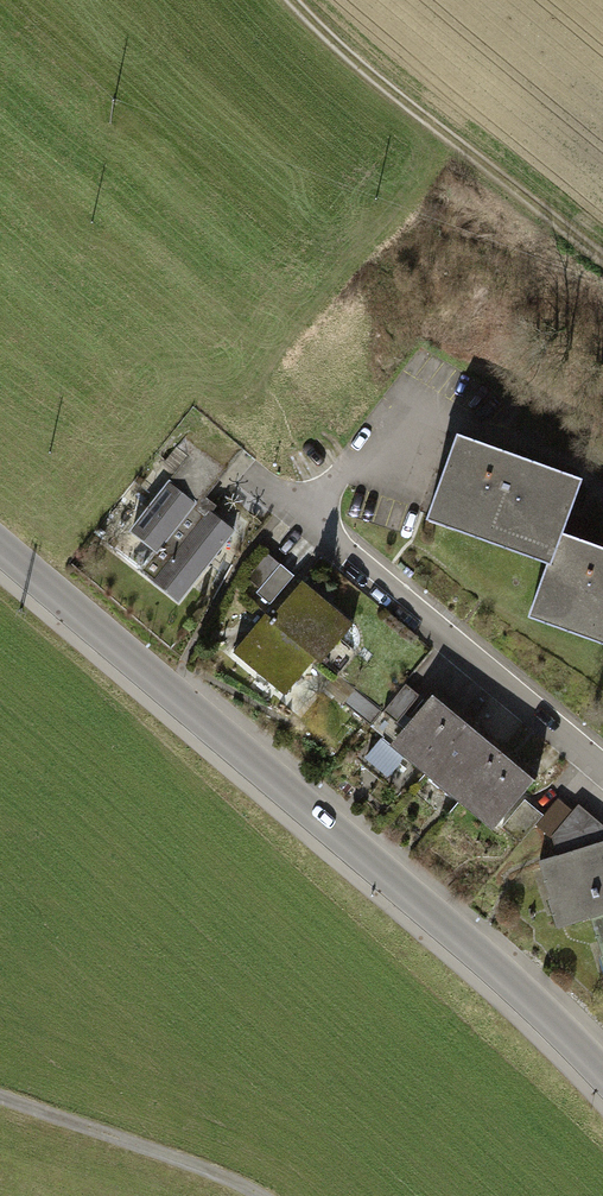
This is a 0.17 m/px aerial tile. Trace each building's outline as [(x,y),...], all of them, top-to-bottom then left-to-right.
[(234,441),(202,414),(177,446),(190,457),(132,530),(156,550),(142,568),(154,578),(153,579),(177,599),(234,529),(209,509),(206,512),(194,502),(216,474),(211,470),(234,441)] [(579,480),(457,436),(431,509),(552,553),(559,534),(579,480)] [(559,534),(552,553),(533,606),(602,631),(602,549),(559,534)] [(280,563),(268,553),(247,577),(259,588),(280,563)] [(294,575),(280,563),(259,588),(256,591),(270,603),(294,575)] [(302,582),(271,618),(315,655),(333,634),(338,639),(352,623),(302,582)] [(265,615),(234,652),(279,689),(296,668),(302,673),(315,657),(265,615)] [(419,695),(405,683),(381,711),(370,724),(383,736),(366,756),(387,774),(403,755),(417,766),(422,760),(430,767),(469,721),(458,712),(435,693),(405,729),(401,726),(396,722),(419,695)] [(381,711),(354,689),(343,701),(370,724),(381,711)] [(502,749),(469,721),(430,767),(463,795),(502,749)] [(535,777),(502,749),(463,795),(497,823),(535,777)] [(524,800),(501,826),(519,841),(542,815),(524,800)] [(552,835),(558,854),(547,857),(567,922),(599,913),(602,912),(602,840),(601,840),(597,828),(574,810),(552,835)]
